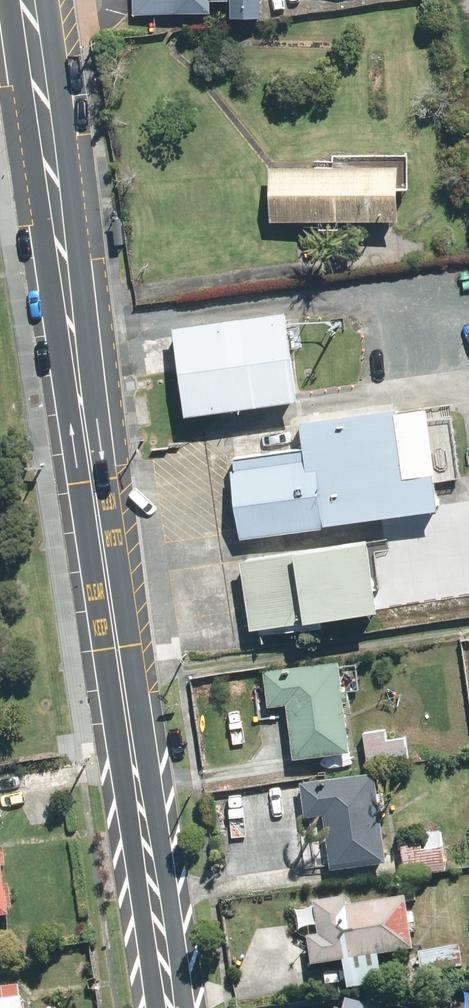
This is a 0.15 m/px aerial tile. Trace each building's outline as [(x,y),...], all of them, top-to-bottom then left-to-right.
[(229,3),(229,0),(132,0),(132,15),(209,14),(209,3),(229,3)] [(262,0),(229,0),(229,18),(262,18),(262,0)] [(403,169),(275,169),(275,223),(404,222),(403,169)] [(290,315),(177,331),(190,420),(302,405),(290,315)] [(237,475),(233,476),(242,541),(442,511),(437,475),(408,479),(398,411),(302,425),(306,450),(235,461),(237,475)] [(365,550),(236,568),(246,637),(374,619),(365,550)] [(343,665),(268,675),(272,710),(291,707),(298,763),(354,756),(343,665)] [(389,731),(367,734),(371,768),(412,763),(409,740),(390,742),(389,731)] [(391,865),(384,812),(391,812),(389,796),(381,797),(378,776),(304,785),(308,819),(328,816),(335,872),(391,865)] [(403,843),(408,877),(446,872),(450,871),(444,832),(440,833),(427,835),(429,850),(425,850),(424,840),(403,843)] [(12,921),(11,914),(16,913),(12,889),(7,890),(4,871),(8,870),(6,852),(0,853),(0,923),(12,921)] [(322,941),(312,943),(315,970),(417,956),(410,904),(349,912),(348,904),(318,908),(322,941)] [(423,974),(407,976),(409,992),(448,988),(446,975),(466,972),(464,949),(421,953),(423,974)] [(26,1003),(23,1003),(21,990),(0,993),(0,1007),(27,1007),(26,1003)]
